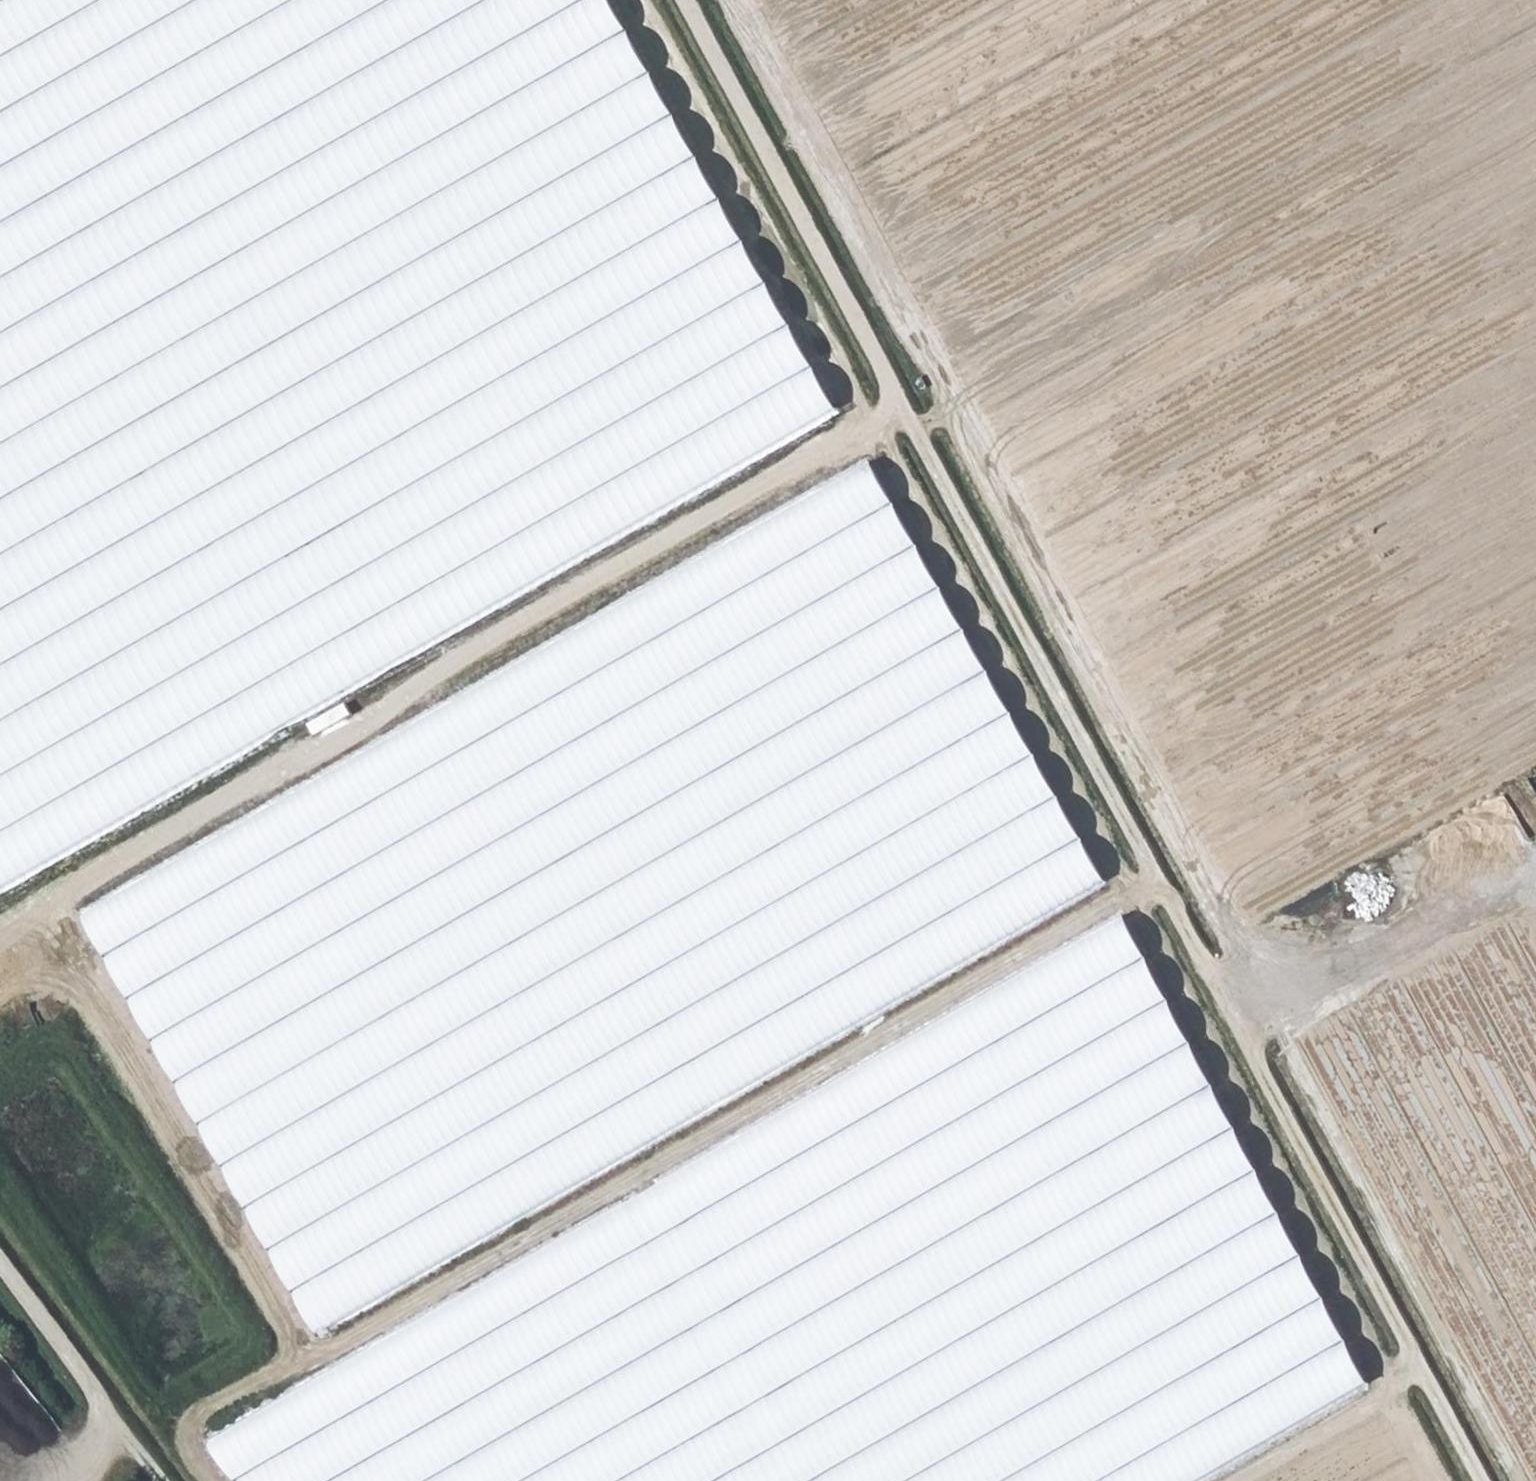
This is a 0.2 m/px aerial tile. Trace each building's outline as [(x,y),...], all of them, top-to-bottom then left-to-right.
[(838,411),(611,0),(0,0),(0,891),(838,411)] [(871,447),(82,899),(322,1316),(1111,864),(871,447)] [(202,1427),(242,1480),(1180,1480),(1383,1367),(1123,907),(202,1427)]
